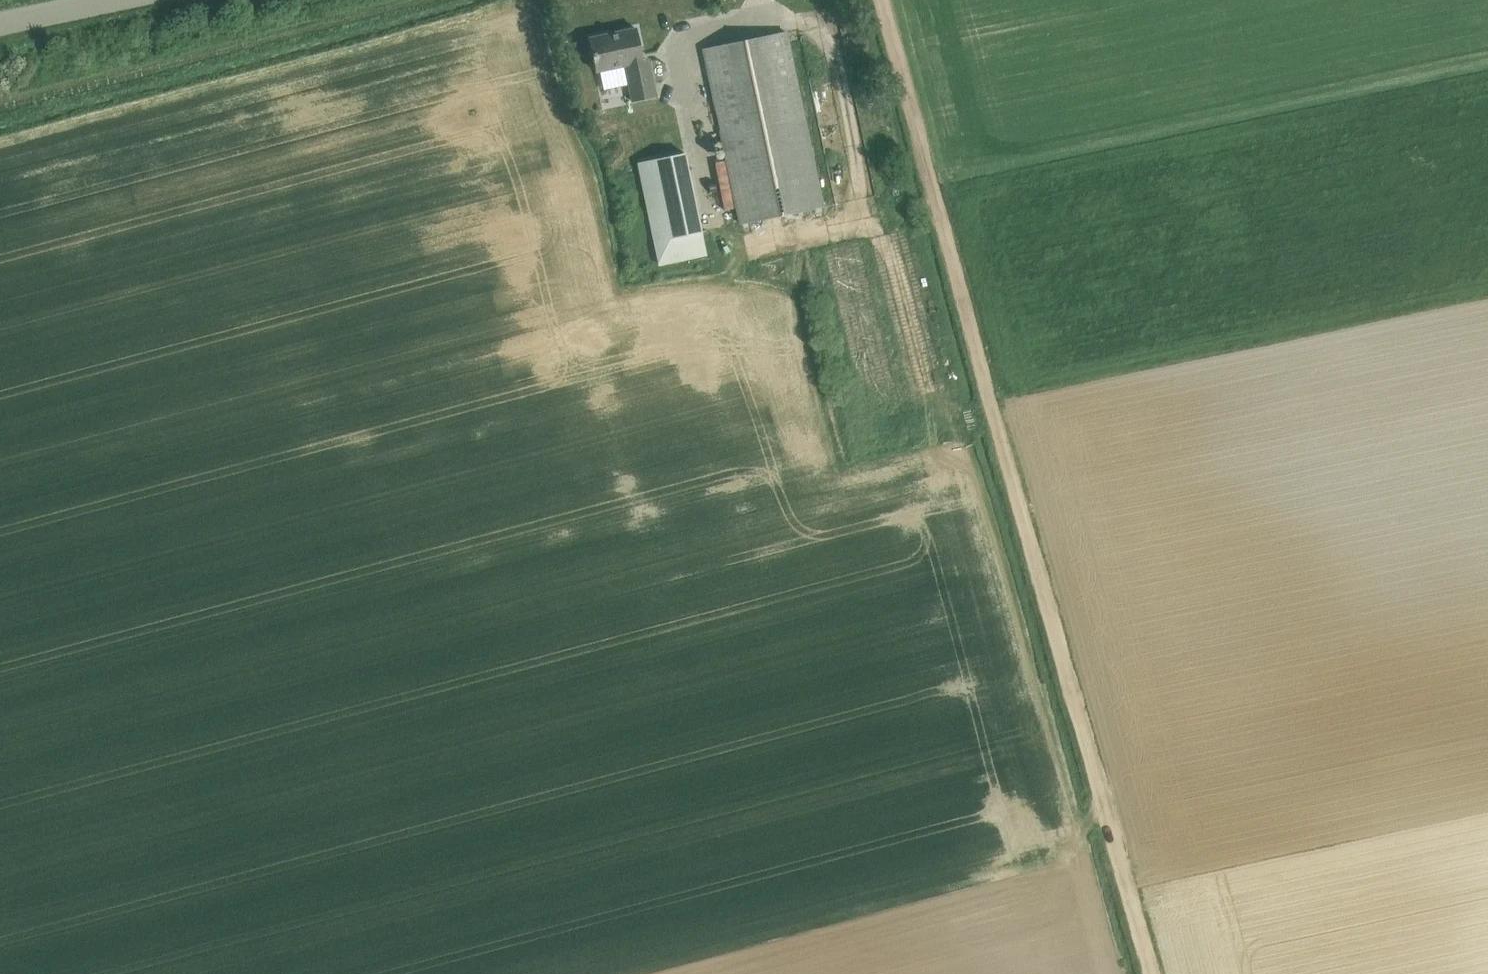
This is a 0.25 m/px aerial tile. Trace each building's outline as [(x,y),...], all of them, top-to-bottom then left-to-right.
[(634,82),(629,83),(633,101),(658,95),(655,85),(651,65),(645,66),(637,27),(590,37),(594,57),(598,71),(631,64),(634,82)] [(709,68),(742,223),(824,206),(791,51),(787,31),(705,49),(709,68)] [(686,153),(639,163),(660,264),(707,254),(686,153)]
